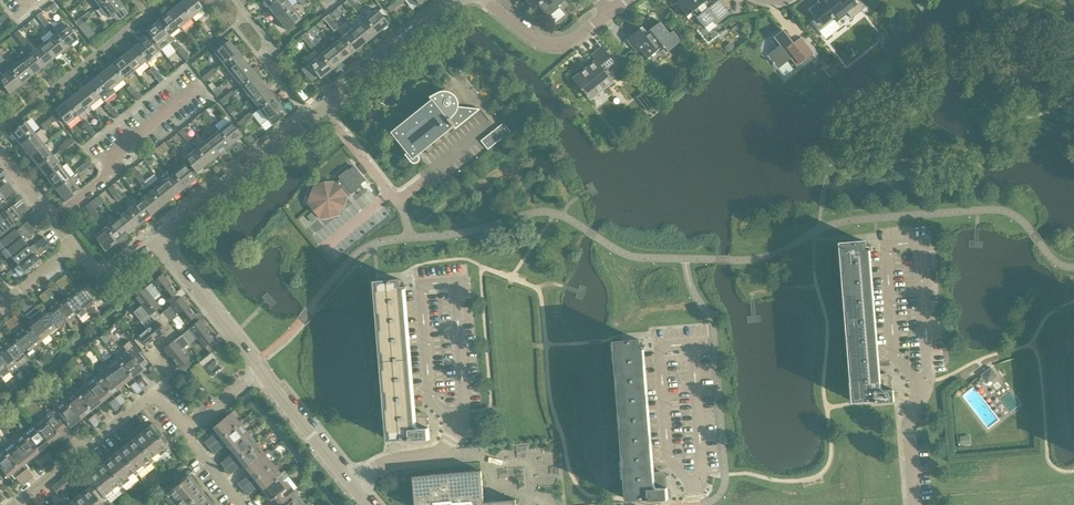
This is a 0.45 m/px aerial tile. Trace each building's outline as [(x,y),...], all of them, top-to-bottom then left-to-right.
[(99,7),(108,18),(114,14),(119,20),(128,13),(123,7),(118,0),(119,0),(108,0),(99,7)] [(178,1),(191,18),(203,9),(196,0),(179,0),(178,1)] [(275,21),(292,7),(287,0),(278,0),(268,7),(273,13),(271,15),(275,21)] [(534,9),(540,4),(544,9),(542,10),(548,17),(548,18),(560,8),(558,7),(567,0),(527,0),(534,9)] [(714,4),(711,0),(682,0),(677,4),(689,19),(695,14),(706,28),(706,27),(717,18),(720,21),(731,13),(728,10),(729,8),(728,9),(720,0),(719,0),(714,4)] [(811,10),(818,18),(812,22),(820,31),(835,19),(837,21),(848,12),(852,18),(866,7),(861,0),(821,0),(819,1),(820,2),(811,10)] [(174,8),(168,12),(180,27),(191,18),(178,1),(172,5),(174,8)] [(397,8),(393,3),(387,9),(390,13),(397,8)] [(355,4),(351,7),(356,14),(360,10),(355,4)] [(292,7),(275,21),(279,26),(282,24),(287,30),(302,18),(292,7)] [(376,10),(365,19),(378,37),(384,32),(382,30),(388,25),(376,10)] [(161,14),(155,19),(169,36),(180,27),(168,12),(163,17),(161,14)] [(0,17),(0,20),(2,22),(8,17),(5,13),(0,17)] [(36,16),(41,23),(45,19),(40,13),(36,16)] [(88,13),(81,18),(85,22),(91,17),(88,13)] [(323,19),(329,25),(333,22),(328,15),(323,19)] [(85,22),(81,18),(75,23),(78,27),(85,22)] [(45,19),(41,23),(46,29),(50,26),(45,19)] [(151,26),(145,31),(150,37),(157,45),(161,50),(168,44),(170,47),(171,46),(175,51),(176,50),(178,48),(175,43),(172,41),(169,36),(155,19),(150,23),(151,26)] [(365,19),(353,28),(365,43),(371,38),(373,41),(378,37),(365,19)] [(57,32),(54,34),(68,52),(73,47),(71,45),(77,40),(66,25),(62,21),(54,27),(57,32)] [(333,22),(329,25),(334,32),(338,28),(333,22)] [(627,39),(635,49),(639,47),(648,58),(647,58),(648,59),(662,48),(666,54),(681,42),(682,43),(683,43),(672,29),(672,30),(673,31),(670,34),(660,22),(645,34),(639,27),(640,29),(631,36),(630,34),(629,35),(630,36),(627,39)] [(198,32),(203,38),(208,35),(203,28),(198,32)] [(353,28),(342,37),(356,55),(361,50),(359,48),(365,43),(353,28)] [(91,30),(85,35),(91,43),(97,38),(91,30)] [(777,48),(768,55),(772,60),(772,61),(778,69),(779,69),(788,61),(794,69),(814,53),(801,37),(793,43),(783,30),(771,40),(777,48)] [(13,34),(19,41),(23,37),(18,31),(13,34)] [(301,37),(306,43),(311,40),(305,33),(301,37)] [(54,34),(43,43),(55,58),(60,54),(62,56),(68,52),(54,34)] [(208,35),(203,38),(209,44),(213,41),(208,35)] [(23,37),(19,41),(24,47),(28,44),(23,37)] [(137,40),(132,44),(146,62),(157,53),(157,52),(161,50),(157,45),(150,37),(147,39),(146,38),(139,43),(137,40)] [(342,37),(331,46),(343,61),(348,56),(350,59),(356,55),(342,37)] [(218,49),(213,53),(223,64),(240,50),(236,45),(233,47),(228,41),(226,42),(224,39),(215,45),(218,49)] [(311,40),(306,43),(311,49),(316,46),(311,40)] [(43,43),(31,52),(45,70),(51,65),(49,63),(55,58),(43,43)] [(128,51),(123,56),(135,71),(146,62),(132,44),(127,49),(128,51)] [(178,48),(176,50),(181,56),(185,53),(180,46),(178,48)] [(331,46),(320,55),(334,73),(339,68),(337,66),(343,61),(331,46)] [(588,67),(574,78),(591,100),(592,99),(589,95),(602,85),(605,88),(614,82),(607,73),(617,65),(602,47),(592,55),(597,61),(589,67),(588,67)] [(240,50),(223,64),(232,75),(247,64),(242,58),(244,56),(240,50)] [(31,52),(20,61),(32,76),(38,72),(40,74),(45,70),(31,52)] [(185,53),(181,56),(186,62),(190,59),(185,53)] [(334,73),(320,55),(319,56),(308,64),(301,70),(311,82),(318,77),(320,79),(326,74),(328,77),(334,73)] [(115,58),(110,62),(123,80),(135,71),(123,56),(117,61),(115,58)] [(20,61),(9,70),(23,88),(28,83),(26,81),(32,76),(20,61)] [(106,69),(100,74),(112,89),(123,80),(110,62),(104,67),(106,69)] [(247,64),(232,75),(241,87),(258,73),(254,67),(251,69),(247,64)] [(149,71),(154,77),(159,74),(154,67),(149,71)] [(214,68),(207,73),(211,78),(217,72),(214,68)] [(9,70),(0,78),(0,83),(9,94),(15,90),(17,92),(23,88),(9,70)] [(211,78),(207,73),(201,78),(204,83),(211,78)] [(258,73),(241,87),(250,98),(265,86),(260,80),(262,78),(258,73)] [(93,76),(87,80),(101,98),(104,101),(115,92),(112,89),(100,74),(95,79),(93,76)] [(159,74),(154,77),(160,84),(164,80),(159,74)] [(84,87),(78,92),(90,107),(101,98),(87,80),(82,85),(84,87)] [(127,89),(132,95),(136,92),(131,85),(127,89)] [(265,86),(250,98),(259,109),(276,95),(272,90),(269,92),(265,86)] [(231,90),(225,95),(228,100),(235,94),(231,90)] [(647,90),(638,98),(649,112),(658,104),(647,90)] [(419,155),(454,127),(456,129),(480,109),(459,107),(459,105),(459,104),(459,103),(459,102),(458,101),(458,99),(457,98),(457,97),(456,96),(455,95),(454,95),(453,94),(451,93),(450,92),(448,91),(446,91),(444,91),(443,91),(442,92),(440,92),(439,93),(431,97),(432,100),(392,133),(408,153),(406,155),(411,162),(412,162),(413,163),(415,164),(416,164),(417,163),(418,163),(419,162),(420,161),(420,160),(420,159),(420,158),(420,157),(419,156),(419,155)] [(70,94),(65,99),(78,116),(90,107),(78,92),(72,97),(70,94)] [(136,92),(132,95),(137,102),(141,98),(136,92)] [(228,100),(225,95),(219,100),(222,105),(228,100)] [(259,109),(252,115),(260,125),(267,120),(268,121),(272,126),(287,114),(283,109),(278,103),(280,101),(276,95),(259,109)] [(61,105),(55,110),(67,125),(78,116),(65,99),(59,103),(61,105)] [(104,107),(110,113),(114,110),(109,104),(104,107)] [(114,110),(110,113),(115,120),(119,116),(114,110)] [(201,114),(206,120),(211,116),(206,110),(201,114)] [(250,113),(243,118),(247,122),(253,117),(250,113)] [(53,115),(47,120),(51,125),(57,120),(53,115)] [(211,116),(206,120),(211,126),(216,123),(211,116)] [(247,122),(243,118),(237,123),(240,127),(247,122)] [(51,125),(47,120),(41,126),(44,130),(51,125)] [(230,121),(218,131),(232,148),(237,144),(236,141),(242,136),(230,121)] [(13,142),(17,147),(35,133),(25,122),(11,134),(15,140),(13,142)] [(82,125),(87,131),(91,128),(86,122),(82,125)] [(511,132),(503,123),(481,141),(488,150),(511,132)] [(91,128),(87,131),(92,138),(96,134),(91,128)] [(179,132),(184,138),(188,135),(183,128),(179,132)] [(218,131),(207,140),(219,155),(225,150),(227,152),(232,148),(218,131)] [(24,151),(29,156),(44,145),(35,133),(17,147),(22,153),(24,151)] [(188,135),(184,138),(189,144),(193,141),(188,135)] [(72,138),(65,143),(69,147),(75,142),(72,138)] [(207,140),(196,149),(210,166),(215,162),(213,159),(219,155),(207,140)] [(69,147),(65,143),(59,148),(62,152),(69,147)] [(31,164),(35,170),(53,156),(44,145),(29,156),(33,162),(31,164)] [(152,153),(157,159),(162,156),(156,149),(152,153)] [(210,166),(196,149),(184,158),(196,173),(202,168),(204,170),(210,166)] [(42,173),(47,179),(62,167),(53,156),(35,170),(40,175),(42,173)] [(162,156),(157,159),(162,166),(167,162),(162,156)] [(89,160),(83,165),(86,170),(93,164),(89,160)] [(184,164),(172,173),(186,191),(192,187),(190,184),(196,179),(184,164)] [(86,170),(83,165),(77,170),(80,175),(86,170)] [(365,181),(353,166),(348,170),(347,169),(337,177),(339,179),(335,183),(334,181),(314,185),(307,203),(319,219),(339,216),(346,197),(344,194),(348,191),(351,194),(361,186),(360,185),(365,181)] [(49,187),(53,192),(71,178),(62,167),(47,179),(51,185),(49,187)] [(130,171),(135,177),(139,174),(134,167),(130,171)] [(172,173),(161,182),(173,197),(179,193),(181,195),(186,191),(172,173)] [(139,174),(135,177),(140,184),(144,180),(139,174)] [(71,178),(53,192),(58,198),(60,196),(65,202),(80,190),(71,178)] [(158,179),(147,188),(150,191),(163,209),(169,204),(167,202),(173,197),(161,182),(158,179)] [(107,189),(112,195),(117,192),(112,185),(107,189)] [(150,191),(138,200),(150,215),(156,211),(158,213),(163,209),(150,191)] [(117,192),(112,195),(118,202),(122,198),(117,192)] [(138,200),(127,209),(141,227),(146,222),(145,220),(150,215),(138,200)] [(85,207),(90,213),(94,210),(89,203),(85,207)] [(15,212),(11,207),(5,212),(2,208),(0,209),(0,223),(15,212)] [(127,209),(116,218),(128,233),(134,229),(135,231),(141,227),(127,209)] [(94,210),(90,213),(95,220),(99,216),(94,210)] [(13,227),(16,225),(12,221),(18,216),(15,212),(0,223),(0,237),(13,227)] [(116,218),(105,227),(118,245),(124,240),(122,238),(128,233),(116,218)] [(4,248),(33,224),(29,220),(16,231),(13,227),(0,237),(0,243),(4,248)] [(4,248),(11,256),(26,244),(23,240),(37,229),(33,224),(4,248)] [(118,245),(105,227),(93,237),(105,252),(111,247),(113,249),(118,245)] [(11,256),(18,265),(47,241),(43,237),(29,248),(26,244),(11,256)] [(47,241),(18,265),(25,273),(40,261),(37,257),(51,246),(47,241)] [(877,379),(866,242),(841,244),(853,402),(875,400),(875,403),(894,401),(892,378),(877,379)] [(160,276),(144,289),(152,298),(160,292),(166,300),(165,301),(166,301),(167,300),(171,305),(176,302),(181,297),(177,291),(176,292),(162,275),(163,274),(160,276)] [(65,275),(60,279),(86,310),(99,299),(85,281),(76,289),(65,275)] [(67,296),(63,299),(75,315),(80,320),(88,313),(85,310),(86,310),(60,279),(56,283),(67,296)] [(389,440),(411,438),(411,441),(430,440),(428,416),(413,417),(402,280),(376,283),(389,440)] [(110,282),(101,289),(107,295),(111,292),(109,290),(113,286),(110,282)] [(48,288),(43,292),(67,321),(75,315),(63,299),(59,302),(48,288)] [(142,305),(133,312),(140,321),(149,314),(164,331),(169,327),(155,310),(159,307),(152,298),(144,289),(134,297),(134,298),(135,297),(142,305)] [(50,310),(46,313),(58,328),(67,321),(43,292),(39,296),(50,310)] [(171,305),(162,312),(170,322),(178,315),(185,323),(184,324),(185,323),(189,328),(194,325),(190,319),(196,315),(195,314),(194,315),(181,298),(182,297),(181,297),(176,302),(171,305)] [(35,307),(31,311),(49,335),(58,328),(46,313),(44,310),(40,313),(35,307)] [(27,324),(29,327),(41,341),(49,335),(31,311),(26,315),(31,321),(27,324)] [(138,336),(134,340),(137,345),(142,341),(147,347),(147,346),(146,345),(163,332),(164,333),(165,332),(164,331),(149,314),(140,321),(147,329),(139,336),(138,335),(138,336)] [(14,316),(10,319),(33,349),(42,342),(41,341),(29,327),(25,329),(14,316)] [(16,337),(12,340),(24,355),(33,349),(10,319),(5,323),(16,337)] [(189,328),(181,335),(189,344),(197,338),(203,346),(202,347),(203,347),(204,346),(209,353),(220,345),(214,337),(213,338),(199,321),(200,320),(194,325),(189,328)] [(20,367),(29,361),(24,355),(12,340),(8,343),(0,332),(0,342),(20,367)] [(189,344),(181,335),(162,350),(163,351),(164,350),(178,367),(177,367),(177,368),(183,363),(187,369),(192,365),(187,359),(188,359),(188,358),(187,359),(180,351),(189,344)] [(649,498),(649,501),(668,500),(667,476),(651,477),(641,340),(615,343),(627,500),(649,498)] [(115,354),(113,355),(116,359),(141,390),(147,385),(140,376),(138,376),(136,374),(142,369),(141,367),(146,363),(129,341),(123,346),(126,351),(118,358),(115,354)] [(7,368),(7,369),(10,372),(11,374),(20,367),(0,342),(0,359),(7,368)] [(219,346),(190,370),(192,369),(206,390),(231,374),(230,373),(230,374),(228,371),(235,365),(219,346)] [(2,379),(10,372),(7,369),(7,368),(0,359),(0,377),(2,379)] [(105,362),(103,363),(121,386),(126,382),(135,394),(141,390),(116,359),(107,366),(105,362)] [(105,368),(96,375),(121,406),(126,402),(117,390),(121,386),(103,363),(102,364),(105,368)] [(980,376),(987,384),(997,376),(991,368),(980,376)] [(84,379),(83,380),(100,402),(105,399),(115,411),(121,406),(96,375),(86,382),(84,379)] [(84,384),(75,392),(100,423),(106,418),(96,406),(100,402),(83,380),(81,381),(84,384)] [(63,396),(62,397),(80,419),(84,415),(94,428),(100,423),(75,392),(66,399),(63,396)] [(47,407),(45,408),(66,434),(77,425),(75,423),(80,419),(62,397),(61,398),(63,401),(50,411),(47,407)] [(32,421),(31,422),(49,444),(53,440),(55,442),(66,434),(45,408),(44,409),(48,414),(35,424),(32,421)] [(203,442),(208,448),(239,423),(243,420),(242,419),(238,422),(231,413),(234,410),(231,412),(212,428),(216,433),(203,442)] [(32,426),(23,433),(48,464),(54,460),(44,448),(49,444),(31,422),(29,422),(32,426)] [(149,426),(133,439),(152,463),(153,462),(152,461),(165,450),(166,451),(168,450),(163,444),(167,441),(162,435),(159,438),(154,432),(157,429),(152,423),(149,426)] [(225,444),(229,449),(251,431),(250,429),(247,432),(239,423),(208,448),(213,454),(225,444)] [(220,463),(225,469),(256,444),(248,435),(252,432),(251,431),(229,449),(232,453),(220,463)] [(11,437),(10,438),(28,461),(32,457),(42,469),(48,464),(23,433),(14,440),(11,437)] [(11,442),(2,450),(27,481),(33,476),(23,464),(28,461),(10,438),(9,439),(11,442)] [(133,439),(117,451),(137,475),(138,474),(137,473),(150,462),(151,464),(152,463),(133,439)] [(256,444),(225,469),(229,475),(242,465),(245,470),(268,451),(267,450),(263,453),(257,445),(260,442),(259,441),(256,444)] [(7,477),(12,474),(21,486),(27,481),(2,450),(0,447),(0,450),(1,451),(0,452),(0,469),(7,477)] [(117,451),(102,463),(121,488),(122,487),(121,485),(134,475),(135,476),(137,475),(117,451)] [(237,484),(241,490),(272,465),(265,455),(268,453),(268,451),(245,470),(249,474),(237,484)] [(86,476),(92,484),(90,486),(103,502),(107,499),(106,498),(119,487),(120,489),(121,488),(102,463),(86,476)] [(258,486),(262,490),(284,472),(283,471),(280,474),(272,465),(241,490),(246,495),(258,486)] [(413,477),(415,504),(516,504),(516,500),(484,503),(482,471),(413,477)] [(162,492),(165,495),(166,497),(167,496),(175,504),(185,504),(202,492),(189,476),(186,472),(180,477),(183,481),(177,485),(174,482),(162,492)] [(270,504),(275,504),(293,490),(287,483),(290,480),(284,472),(262,490),(266,495),(263,497),(270,504)] [(63,477),(57,482),(66,493),(72,488),(63,477)] [(66,493),(57,482),(51,487),(59,497),(66,493)] [(72,500),(75,504),(102,504),(101,504),(103,502),(90,486),(72,500)] [(309,503),(308,502),(305,504),(293,490),(275,504),(307,504),(309,503)] [(185,504),(212,504),(202,492),(185,504)]
